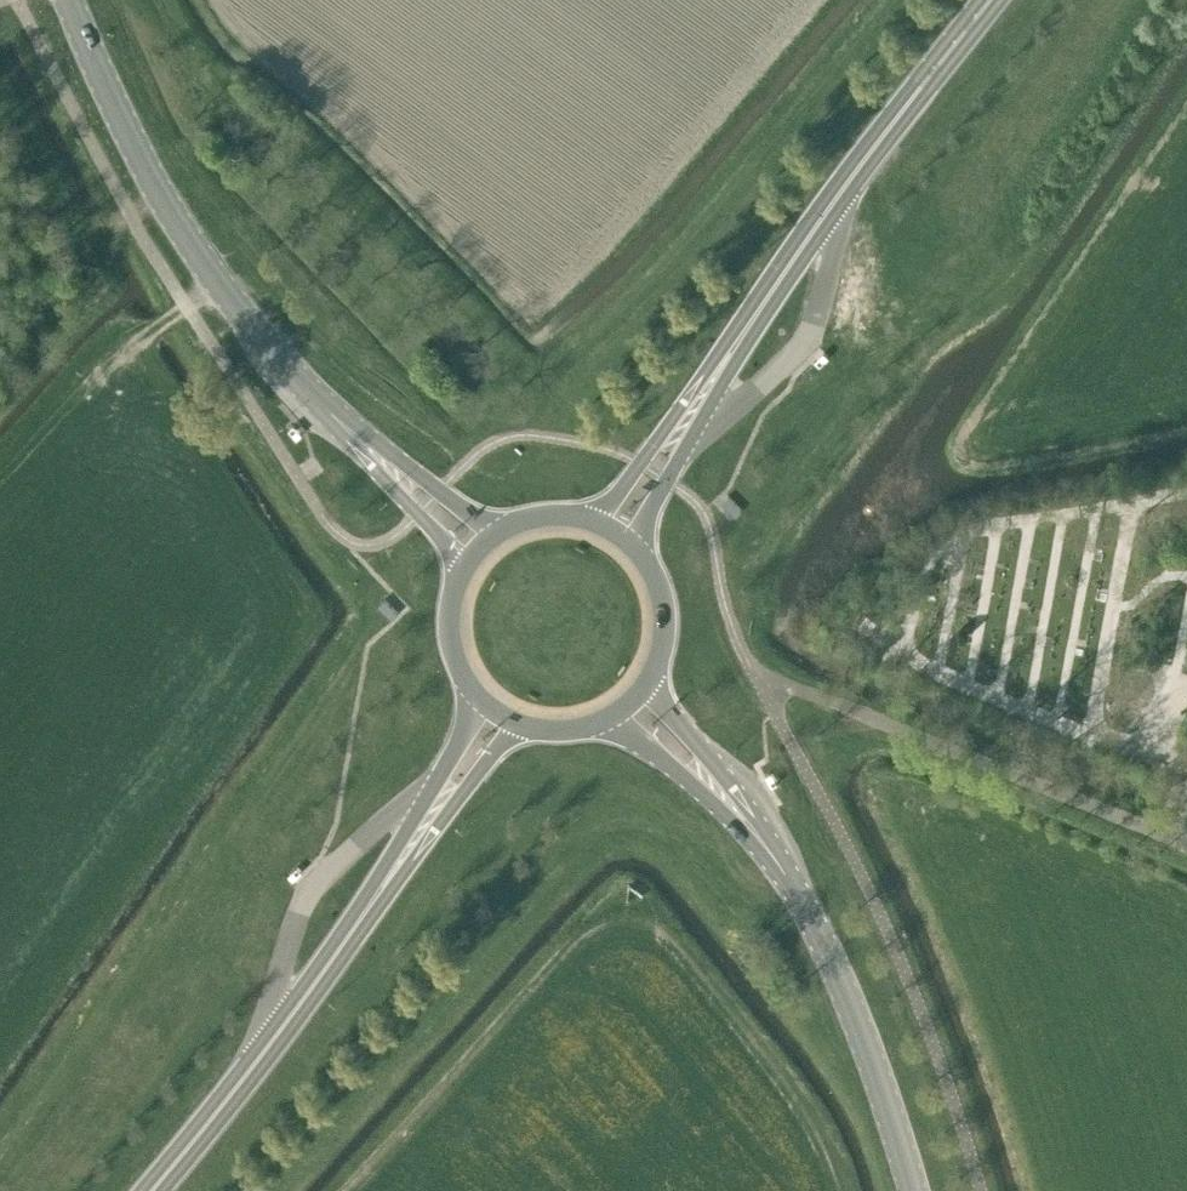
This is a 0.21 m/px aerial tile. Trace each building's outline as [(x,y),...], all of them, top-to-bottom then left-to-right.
[(858,624),(886,644),(896,630),(868,610),(858,624)]
